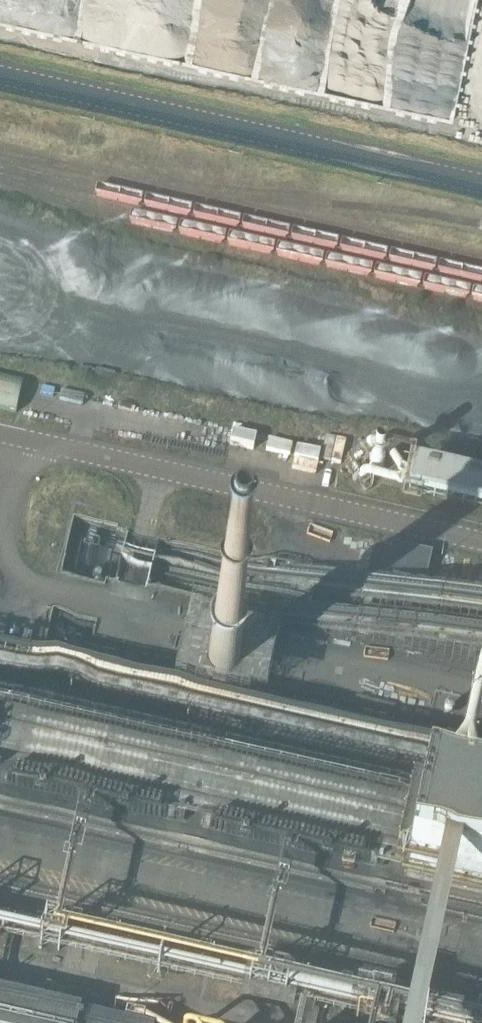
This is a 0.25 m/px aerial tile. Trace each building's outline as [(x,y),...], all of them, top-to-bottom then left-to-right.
[(16,411),(23,380),(0,376),(0,408),(16,411)] [(231,433),(229,444),(252,450),(255,438),(231,433)] [(373,455),(372,460),(399,466),(394,490),(481,508),(481,477),(373,455)] [(431,554),(386,544),(378,578),(423,588),(431,554)] [(15,677),(46,679),(47,662),(16,661),(15,677)] [(212,662),(213,691),(238,691),(237,662),(212,662)] [(76,826),(375,893),(403,899),(420,903),(422,893),(481,906),(481,824),(433,813),(418,809),(418,811),(402,807),(403,804),(391,802),(392,799),(187,753),(186,753),(11,714),(10,716),(13,717),(0,777),(0,809),(76,826)] [(0,996),(0,1022),(121,1022),(0,996)]
